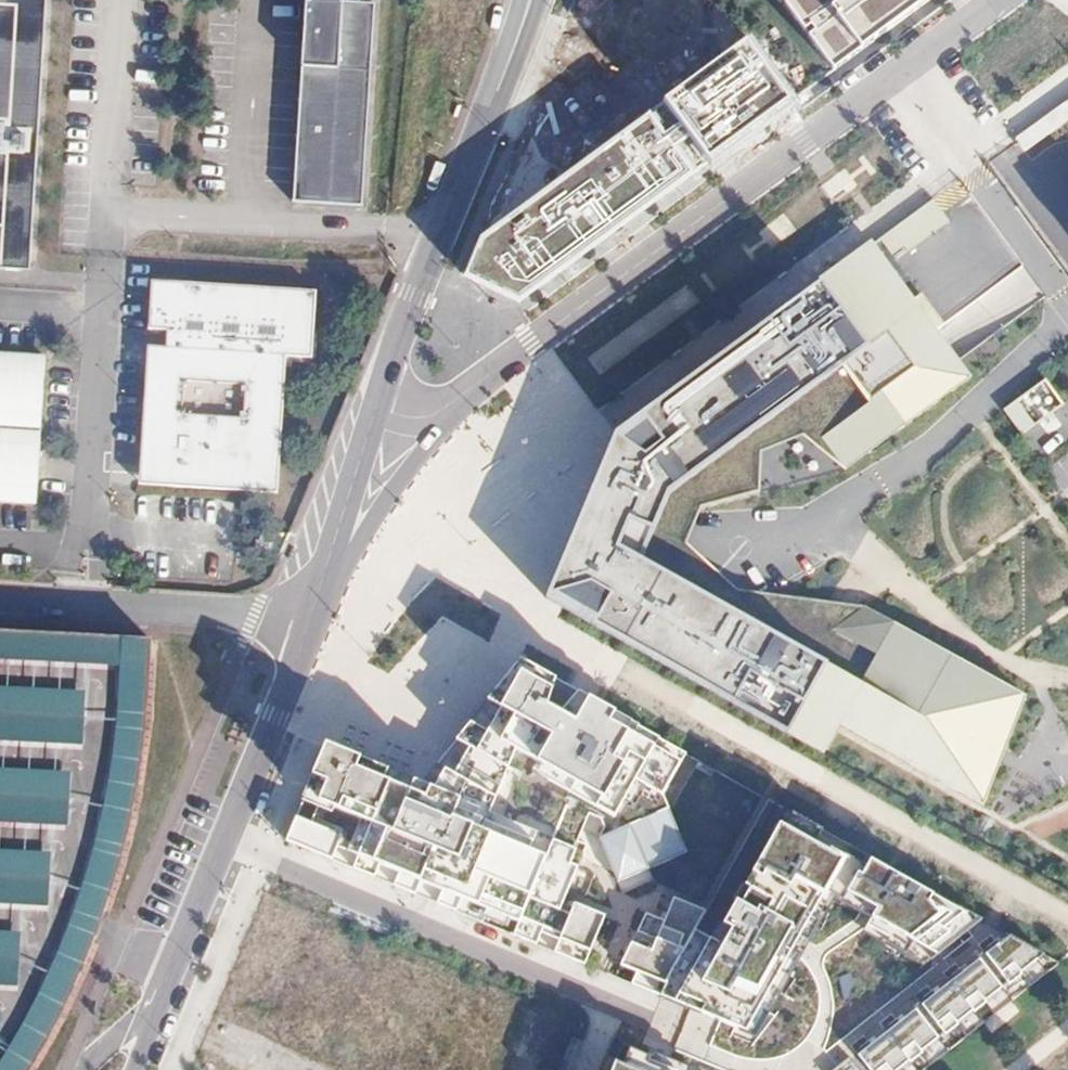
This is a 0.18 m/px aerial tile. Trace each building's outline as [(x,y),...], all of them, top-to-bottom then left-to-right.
[(27,266),(39,256),(56,0),(0,0),(0,264),(27,266)] [(368,201),(380,0),(309,0),(296,196),(368,201)] [(805,32),(833,70),(930,0),(783,0),(805,32)] [(747,42),(664,103),(705,159),(789,107),(747,42)] [(691,174),(650,114),(483,240),(468,276),(518,302),(691,174)] [(968,370),(872,247),(819,290),(837,318),(787,355),(769,329),(641,424),(660,452),(644,464),(612,444),(545,601),(822,758),(838,733),(980,815),(1024,703),(898,626),(861,683),(616,548),(627,521),(653,531),(669,500),(845,373),(890,436),(968,370)] [(990,288),(1003,309),(1035,289),(1022,268),(990,288)] [(176,458),(175,478),(285,482),(294,347),(319,349),(323,284),(160,276),(157,319),(174,320),(172,356),(155,355),(149,456),(176,458)] [(53,352),(0,348),(0,496),(43,499),(53,352)] [(1007,410),(1024,436),(1067,406),(1050,380),(1007,410)] [(176,458),(149,456),(148,475),(175,478),(176,458)] [(0,639),(0,1069),(28,1069),(48,1036),(80,968),(96,933),(108,898),(123,846),(136,783),(144,723),(146,647),(11,640),(0,639)] [(490,696),(429,782),(510,813),(579,840),(590,815),(601,819),(603,827),(599,838),(618,882),(688,852),(665,794),(688,752),(589,693),(576,714),(550,699),(558,675),(521,655),(490,696)] [(510,813),(429,782),(425,780),(361,754),(325,738),(282,844),(383,884),(587,965),(606,914),(577,901),(599,848),(579,840),(510,813)] [(629,984),(745,1030),(796,947),(828,897),(938,955),(981,920),(868,862),(845,859),(773,822),(742,901),(723,944),(697,931),(704,912),(675,898),(660,918),(645,914),(620,966),(636,972),(629,984)] [(1009,933),(858,1053),(870,1069),(901,1069),(1044,955),(1009,933)] [(616,1052),(608,1069),(674,1069),(616,1052)]
